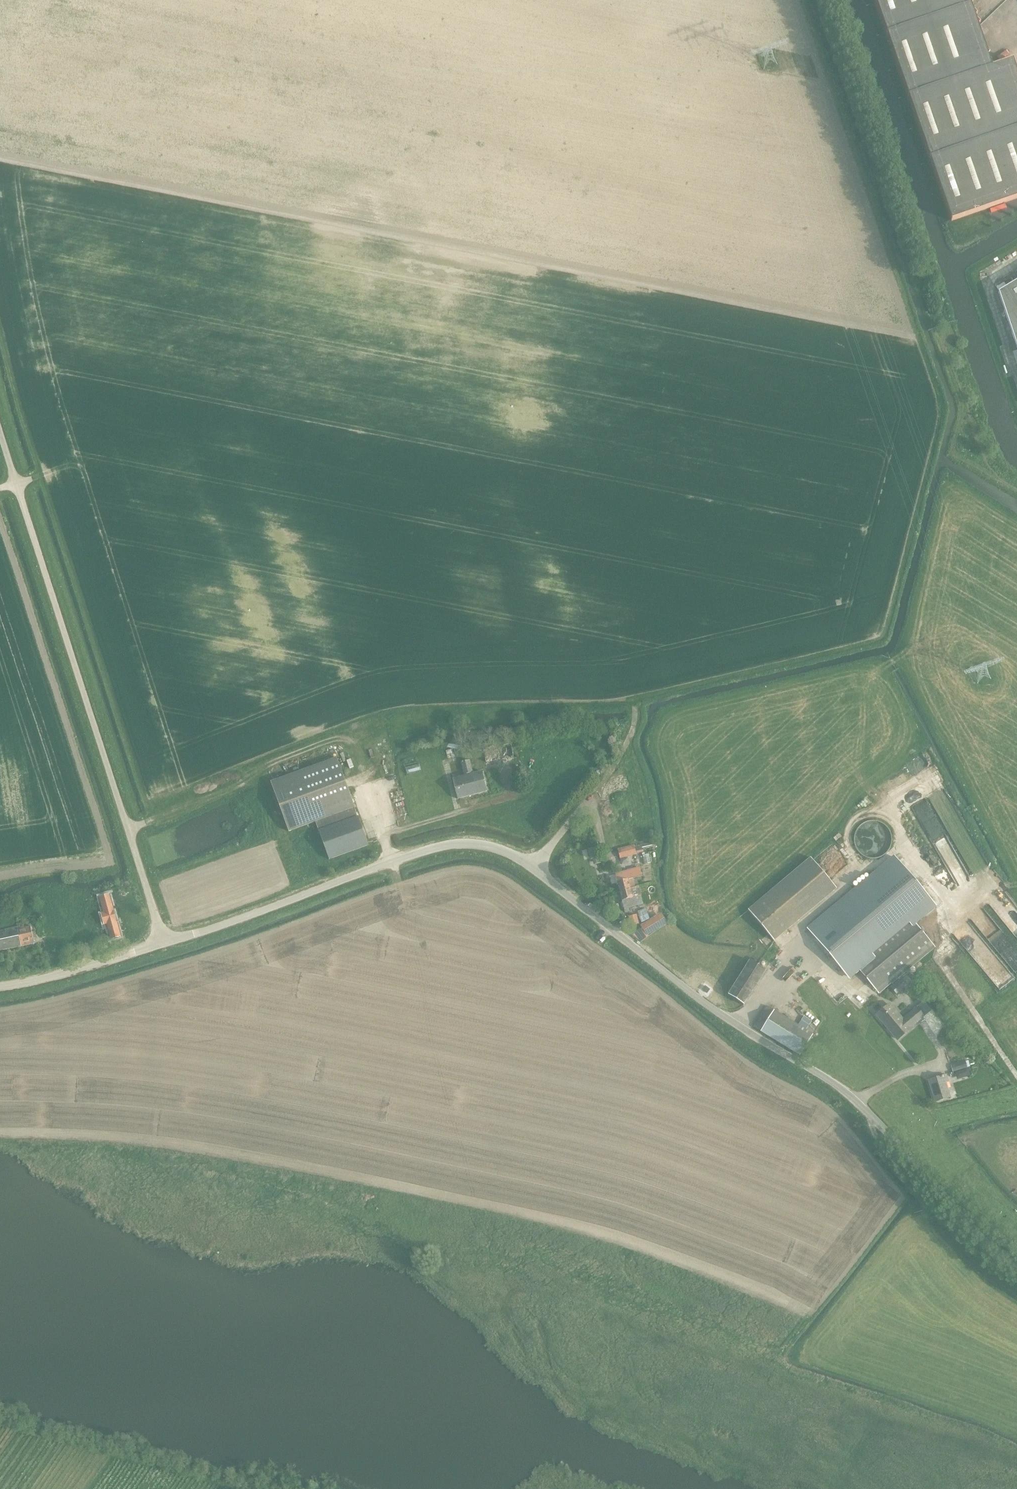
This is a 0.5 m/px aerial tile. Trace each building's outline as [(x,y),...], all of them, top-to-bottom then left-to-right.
[(952,221),(1016,199),(1016,72),(1013,60),(992,67),(978,25),(981,22),(975,16),(978,13),(972,7),(970,4),(974,1),(973,0),(875,0),(952,221)] [(999,292),(998,292),(1016,348),(1016,281),(999,292)] [(486,762),(514,757),(512,744),(484,749),(486,762)] [(329,860),(369,845),(359,817),(358,817),(354,808),(355,807),(337,758),(271,782),(289,832),(316,822),(329,860)] [(453,779),(458,799),(487,791),(482,772),(473,774),(470,760),(461,762),(465,776),(453,779)] [(620,858),(636,854),(634,846),(618,850),(620,858)] [(596,847),(588,849),(591,859),(592,859),(599,857),(596,847)] [(895,857),(810,929),(851,978),(860,971),(879,993),(935,946),(916,924),(936,907),(895,857)] [(811,858),(810,859),(748,910),(774,941),(837,888),(811,858)] [(616,874),(620,891),(635,887),(633,879),(641,876),(639,868),(631,870),(616,874)] [(635,887),(620,891),(625,908),(642,904),(639,888),(636,889),(635,887)] [(110,894),(100,897),(104,913),(101,913),(104,925),(107,924),(111,940),(121,937),(110,894)] [(636,915),(629,917),(631,926),(639,924),(636,915)] [(659,917),(653,920),(658,928),(664,924),(659,917)] [(642,927),(643,929),(647,935),(658,928),(653,920),(642,927)] [(0,931),(0,951),(14,948),(35,944),(31,926),(24,928),(23,923),(17,925),(18,927),(0,931)] [(728,995),(744,1005),(766,971),(750,961),(728,995)] [(900,980),(892,987),(897,993),(905,986),(900,980)] [(924,1002),(917,1008),(921,1013),(924,1017),(931,1011),(924,1002)] [(910,1028),(924,1017),(921,1013),(917,1008),(903,1020),(890,1005),(877,1015),(897,1039),(910,1028)] [(800,1055),(813,1035),(767,1006),(754,1027),(800,1055)] [(966,1061),(951,1066),(953,1072),(968,1067),(966,1061)] [(946,1075),(929,1080),(935,1102),(950,1097),(946,1082),(948,1081),(946,1075)]
